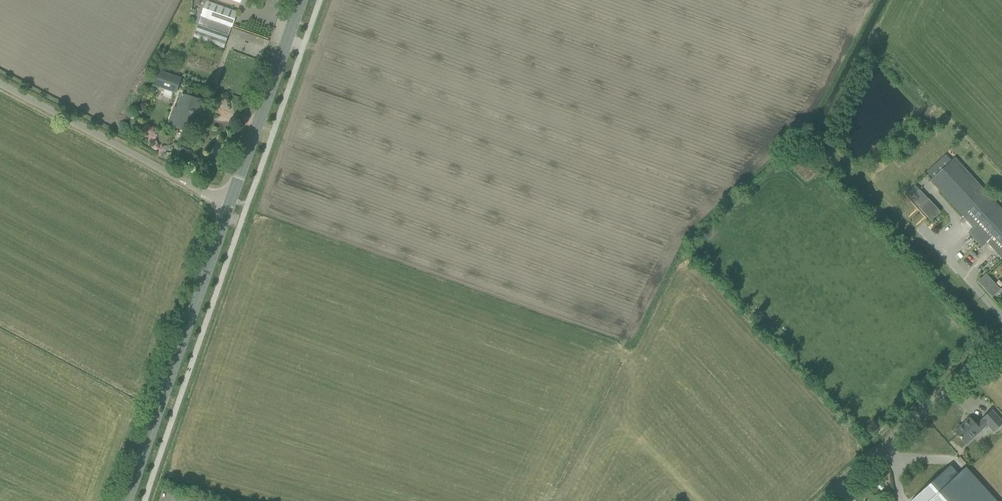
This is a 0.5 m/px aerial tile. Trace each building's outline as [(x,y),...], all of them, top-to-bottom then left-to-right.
[(206,1),(200,16),(201,17),(232,27),(237,12),(206,1)] [(224,48),(231,27),(201,17),(194,37),(224,48)] [(181,79),(160,71),(155,85),(176,93),(181,79)] [(179,109),(173,126),(188,131),(191,122),(190,121),(195,107),(198,108),(201,100),(182,94),(178,108),(179,109)] [(930,180),(966,219),(973,227),(968,232),(968,233),(982,247),(987,242),(996,252),(1001,258),(1001,209),(954,157),(930,180)] [(918,207),(931,221),(941,212),(928,198),(927,198),(923,194),(915,202),(919,207),(918,207)] [(994,297),(1001,289),(1001,288),(988,273),(979,281),(994,297)] [(1001,424),(1001,421),(992,410),(982,419),(982,420),(976,425),(970,417),(954,432),(966,445),(987,426),(993,432),(1001,424)] [(966,467),(958,473),(951,465),(911,500),(997,500),(966,467)]
